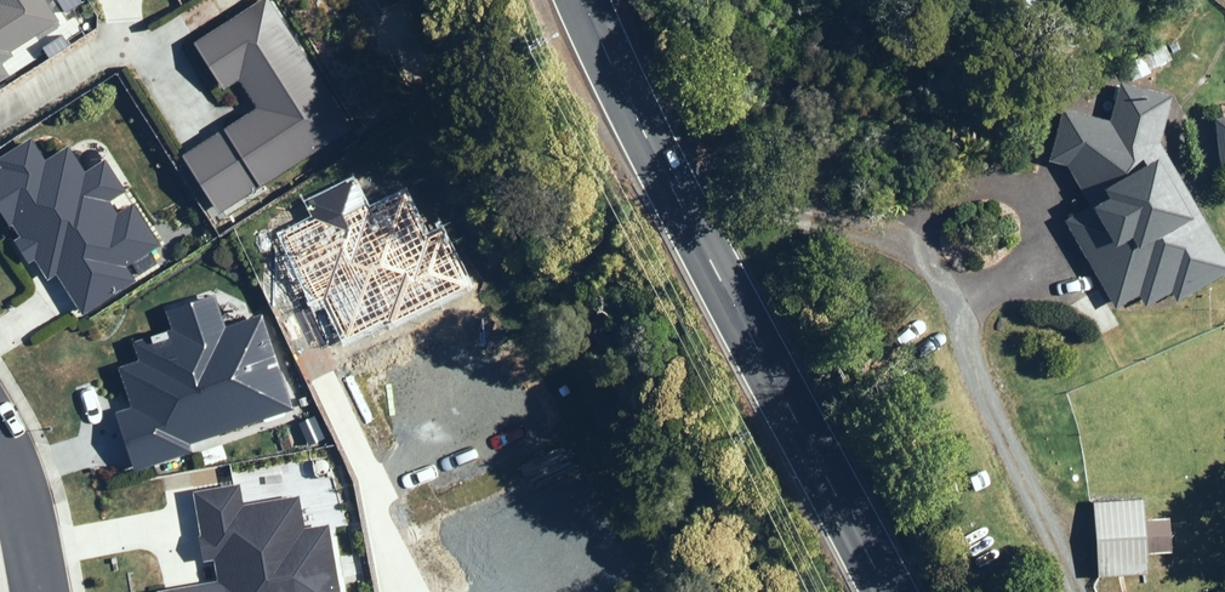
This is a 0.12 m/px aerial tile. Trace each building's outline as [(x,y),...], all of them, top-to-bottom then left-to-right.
[(109,26),(151,0),(94,0),(109,26)] [(1144,62),(1126,69),(1131,81),(1149,74),(1144,62)] [(1087,207),(1061,223),(1113,310),(1135,297),(1142,308),(1167,294),(1173,303),(1224,273),(1224,259),(1157,143),(1169,97),(1117,84),(1107,123),(1058,111),(1045,162),(1063,167),(1087,207)] [(1217,171),(1224,170),(1224,105),(1218,106),(1219,118),(1210,119),(1217,171)] [(1061,461),(1045,469),(1048,476),(1055,473),(1060,484),(1072,478),(1066,464),(1063,466),(1061,461)] [(1091,503),(1096,579),(1144,576),(1139,500),(1091,503)]
